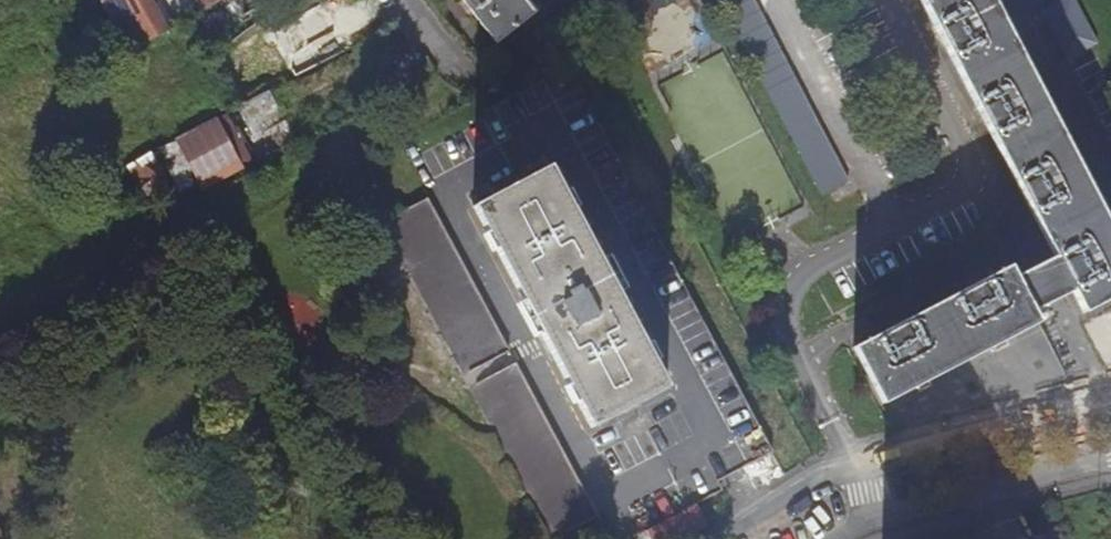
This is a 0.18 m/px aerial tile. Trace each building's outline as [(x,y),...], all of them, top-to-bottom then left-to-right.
[(104,0),(116,24),(132,15),(147,44),(166,33),(150,0),(105,0),(104,0)] [(221,0),(200,0),(206,10),(221,0)] [(206,18),(214,32),(258,6),(255,0),(237,0),(206,18)] [(496,43),(541,7),(536,0),(463,0),(496,43)] [(823,193),(848,180),(751,0),(719,0),(823,193)] [(994,0),(921,0),(1055,257),(1017,277),(1011,266),(856,346),(886,403),(1041,322),(1035,310),(1073,290),(1085,313),(1110,300),(1110,224),(994,0)] [(1099,44),(1076,0),(1065,0),(1044,11),(1070,59),(1099,44)] [(175,28),(189,19),(183,8),(168,17),(175,28)] [(203,125),(182,136),(200,168),(193,172),(197,179),(236,158),(217,122),(204,128),(203,125)] [(667,389),(552,166),(524,179),(474,206),(591,427),(642,401),(667,389)] [(428,197),(382,221),(550,538),(554,538),(596,517),(428,197)] [(645,530),(650,538),(678,538),(707,524),(696,503),(645,530)]
